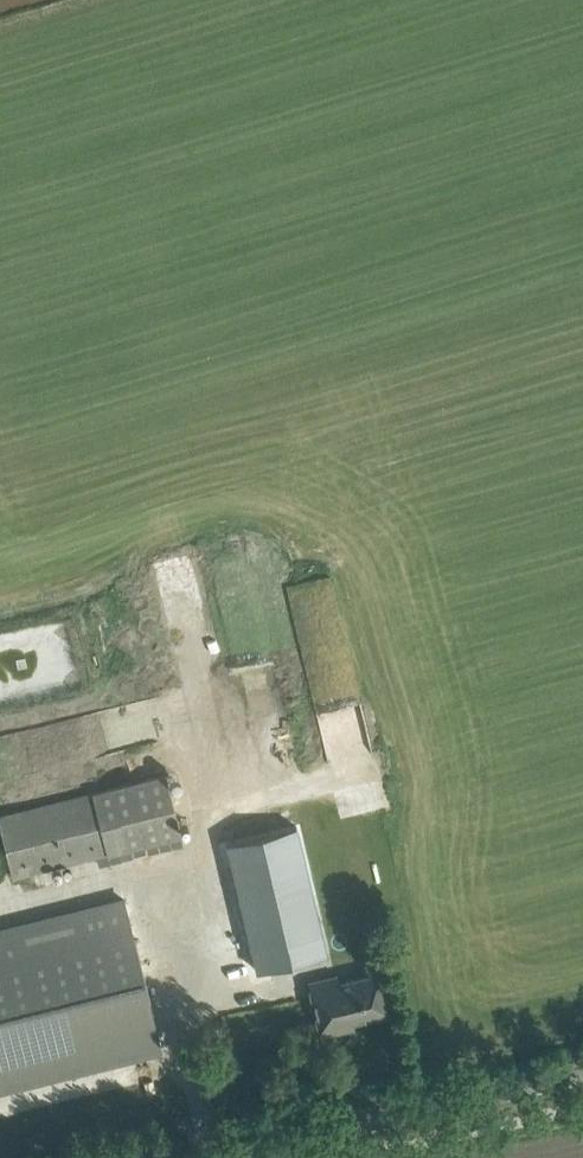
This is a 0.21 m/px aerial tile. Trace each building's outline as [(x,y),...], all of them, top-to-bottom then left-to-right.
[(0,816),(0,826),(12,877),(181,835),(166,775),(0,816)] [(257,969),(306,957),(295,911),(316,906),(297,825),(226,842),(257,969)] [(0,931),(0,1089),(161,1049),(125,900),(0,931)] [(341,1023),(353,1020),(385,1013),(375,973),(329,984),(331,991),(312,996),(321,1035),(343,1030),(341,1023)]
